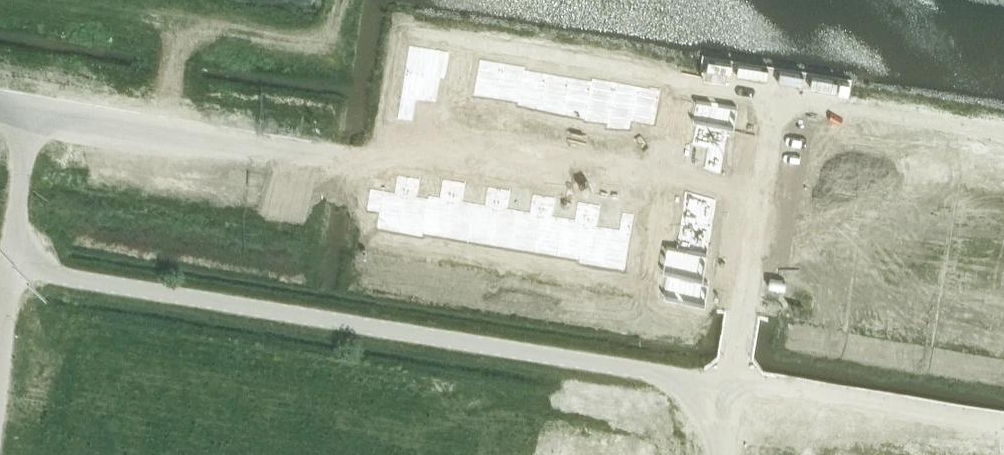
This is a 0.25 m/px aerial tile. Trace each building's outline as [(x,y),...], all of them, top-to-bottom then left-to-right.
[(406,47),(402,75),(444,82),(448,54),(406,47)] [(477,60),(471,100),(494,104),(501,64),(477,60)] [(501,64),(494,104),(516,108),(515,111),(516,111),(523,68),(501,64)] [(523,68),(516,111),(539,115),(545,74),(524,71),(525,68),(523,68)] [(545,74),(539,115),(561,119),(568,78),(545,74)] [(397,103),(394,122),(411,125),(414,106),(430,108),(434,81),(444,83),(444,82),(402,75),(397,103)] [(568,78),(561,119),(584,122),(591,79),(590,79),(589,82),(568,78)] [(591,79),(584,122),(585,122),(586,119),(607,123),(614,82),(591,79)] [(614,82),(607,123),(630,126),(636,86),(614,82)] [(459,84),(457,96),(465,97),(467,85),(459,84)] [(636,86),(630,126),(653,130),(654,128),(656,116),(657,104),(660,88),(648,86),(647,88),(636,86)] [(457,96),(455,108),(463,109),(465,97),(457,96)] [(694,98),(690,123),(695,124),(727,129),(733,130),(737,105),(710,101),(694,98)] [(657,104),(656,116),(664,118),(666,106),(657,104)] [(656,116),(654,128),(662,130),(664,118),(656,116)] [(695,124),(690,151),(706,153),(703,173),(720,176),(723,155),(727,129),(695,124)] [(478,125),(476,133),(488,135),(490,127),(478,125)] [(501,129),(500,137),(512,139),(513,131),(501,129)] [(513,131),(512,139),(524,141),(525,133),(513,131)] [(546,136),(545,144),(557,146),(558,138),(546,136)] [(558,138),(557,146),(569,148),(570,140),(558,138)] [(874,140),(872,152),(881,153),(882,141),(874,140)] [(591,147),(590,155),(601,157),(603,149),(591,147)] [(603,149),(601,157),(613,159),(615,151),(603,149)] [(625,152),(623,160),(635,162),(637,154),(625,152)] [(872,152),(870,164),(879,165),(881,153),(872,152)] [(381,191),(374,232),(398,236),(407,177),(395,175),(392,193),(381,191)] [(407,177),(398,236),(420,239),(427,195),(426,195),(425,198),(416,197),(419,179),(407,177)] [(427,195),(420,239),(421,239),(422,236),(443,240),(453,181),(441,179),(438,197),(427,195)] [(453,181),(443,240),(466,243),(472,203),(462,201),(465,183),(453,181)] [(472,203),(466,243),(488,247),(498,188),(486,186),(483,204),(472,203)] [(498,188),(488,247),(511,251),(517,210),(507,208),(510,190),(498,188)] [(517,210),(511,251),(533,254),(543,196),(531,194),(528,212),(517,210)] [(683,194),(679,222),(712,227),(716,199),(683,194)] [(543,196),(533,254),(556,258),(562,217),(552,216),(555,198),(543,196)] [(891,199),(890,207),(902,209),(903,201),(891,199)] [(562,217),(556,258),(577,262),(577,265),(578,265),(588,203),(576,201),(573,219),(562,217)] [(903,201),(902,209),(914,211),(915,203),(903,201)] [(641,202),(640,215),(648,216),(650,204),(641,202)] [(588,203),(578,265),(600,269),(607,228),(597,226),(600,205),(588,203)] [(993,272),(1001,283),(1003,283),(1003,204),(993,272)] [(607,228),(600,269),(624,272),(634,214),(620,211),(617,230),(607,228)] [(679,222),(674,249),(707,254),(712,227),(679,222)] [(637,230),(635,242),(644,243),(646,231),(637,230)] [(858,238),(856,250),(865,251),(867,239),(858,238)] [(797,241),(793,268),(825,273),(830,247),(797,241)] [(635,242),(633,254),(642,255),(644,243),(635,242)] [(674,249),(670,274),(703,280),(707,254),(674,249)] [(868,269),(861,310),(885,314),(894,255),(882,253),(879,271),(868,269)] [(894,255),(885,314),(907,318),(914,277),(904,275),(907,257),(894,255)] [(914,277),(907,318),(930,321),(939,262),(927,260),(924,278),(914,277)] [(939,262),(930,321),(954,325),(960,284),(949,282),(952,264),(939,262)] [(854,265),(852,277),(860,279),(862,267),(854,265)] [(793,268),(788,293),(821,299),(825,273),(793,268)] [(630,273),(628,285),(636,286),(638,274),(630,273)] [(666,273),(662,298),(705,306),(709,281),(703,280),(670,274),(666,273)] [(852,277),(850,289),(858,291),(860,279),(852,277)] [(783,293),(778,318),(822,325),(826,300),(821,299),(788,293),(783,293)] [(847,310),(845,322),(853,324),(855,312),(847,310)]
